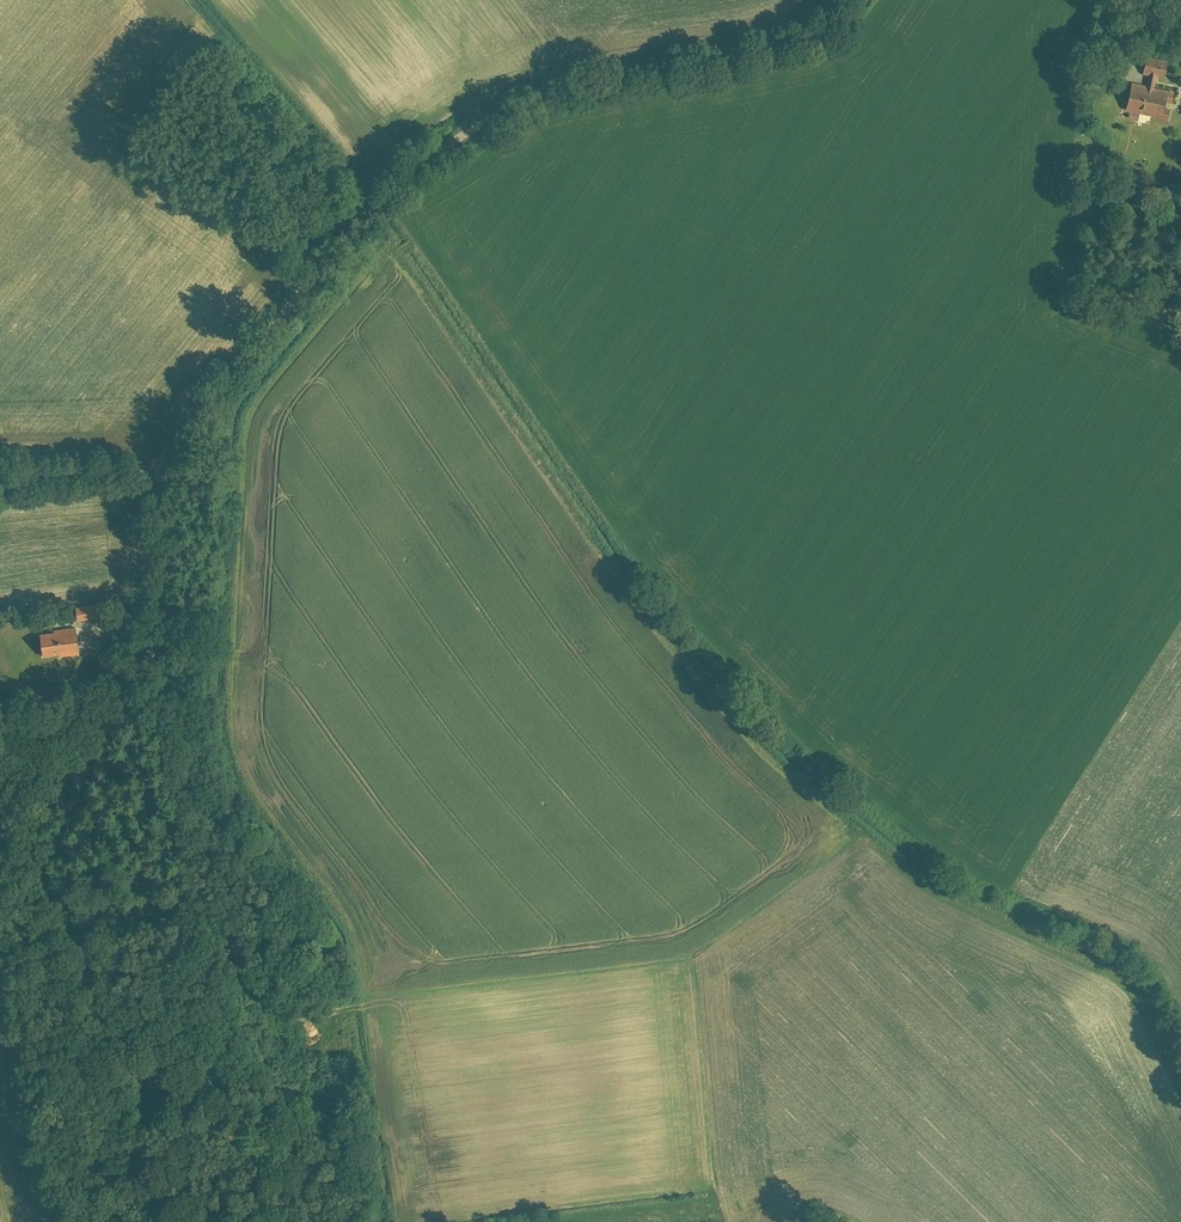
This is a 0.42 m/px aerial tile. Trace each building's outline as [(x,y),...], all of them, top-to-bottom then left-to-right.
[(1151,57),(1150,62),(1161,65),(1162,59),(1151,57)] [(1150,73),(1147,86),(1132,83),(1126,110),(1168,119),(1170,110),(1163,108),(1165,100),(1172,102),(1175,92),(1154,87),(1157,74),(1150,73)] [(105,617),(105,604),(79,605),(79,618),(105,617)] [(67,656),(88,653),(84,625),(57,629),(57,633),(44,634),(47,655),(67,652),(67,656)]
